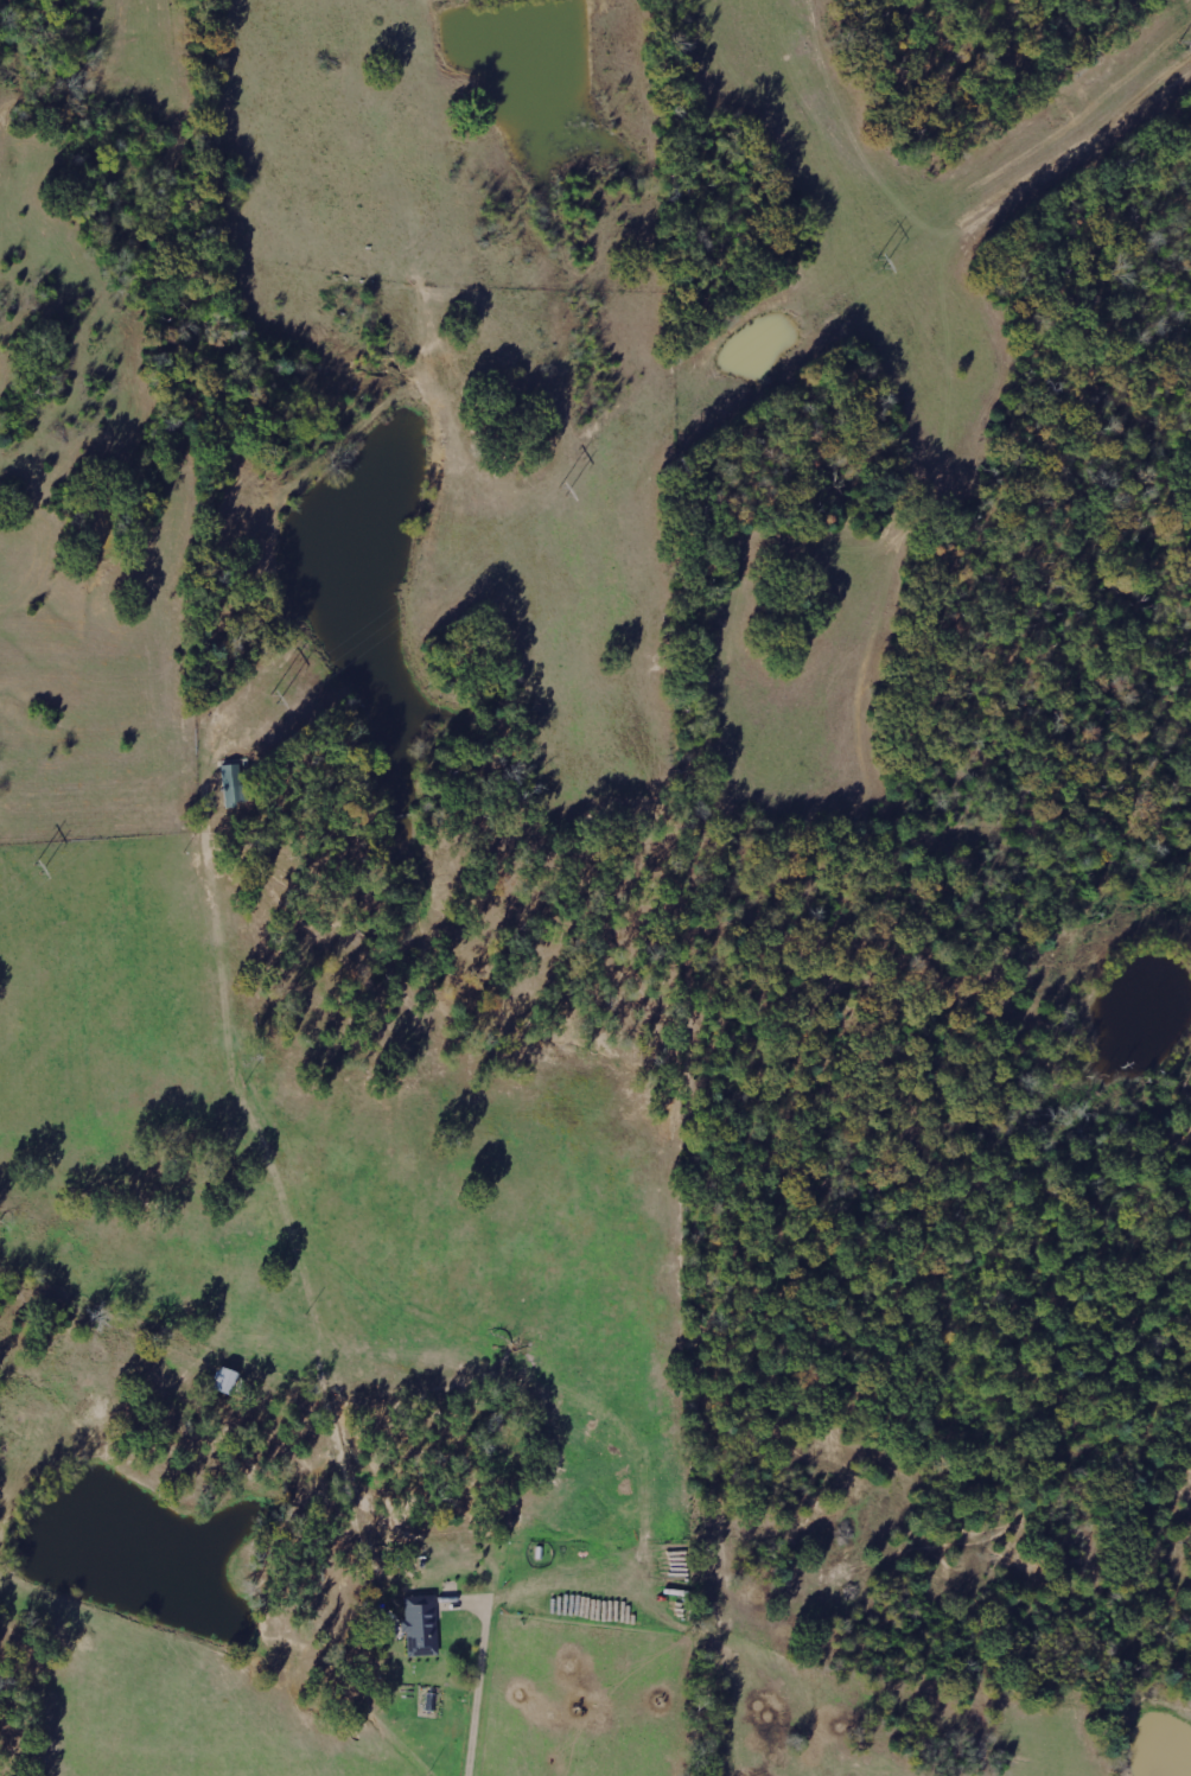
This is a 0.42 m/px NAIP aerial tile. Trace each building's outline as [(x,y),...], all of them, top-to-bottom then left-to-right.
[(222,765),(226,805),(246,802),(241,763),(222,765)] [(438,1654),(435,1595),(404,1596),(407,1656),(438,1654)]
